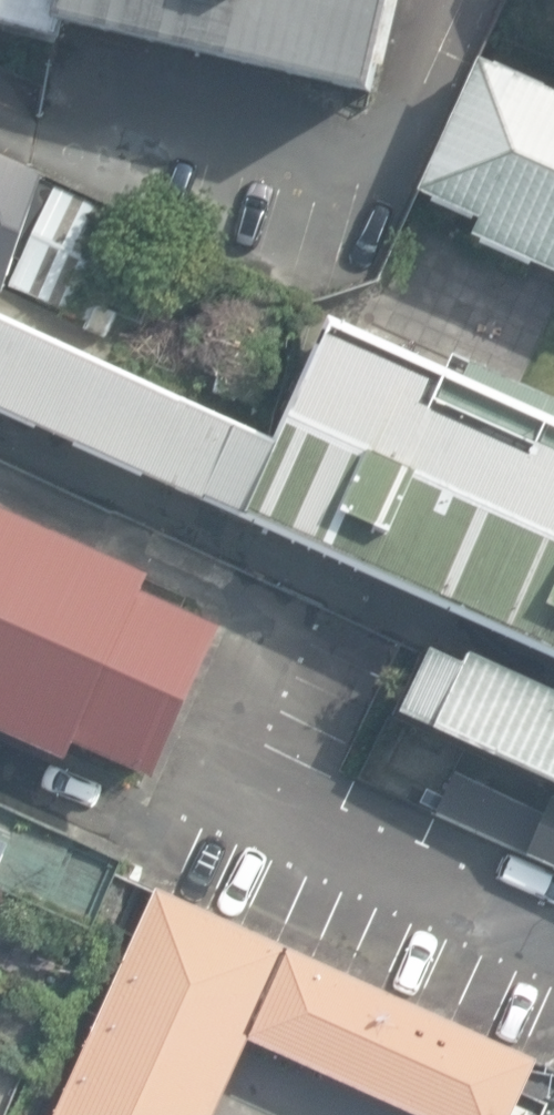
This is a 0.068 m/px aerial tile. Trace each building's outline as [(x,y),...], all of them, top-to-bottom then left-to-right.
[(370,106),(393,0),(0,0),(0,35),(370,106)] [(479,58),(419,191),(482,218),(474,234),(553,271),(553,91),(479,58)] [(3,297),(45,174),(0,153),(0,296),(3,297)] [(55,187),(9,285),(92,324),(138,226),(55,187)] [(279,442),(0,316),(0,410),(205,501),(207,497),(246,515),(279,442)] [(246,515),(553,653),(553,398),(454,354),(448,368),(336,317),(279,442),(246,515)] [(0,506),(0,730),(70,762),(78,744),(159,779),(224,626),(146,592),(154,573),(0,506)] [(470,653),(466,662),(432,647),(402,712),(553,781),(553,690),(470,653)] [(527,854),(553,866),(553,798),(553,797),(527,854)] [(16,840),(0,833),(0,866),(16,840)] [(157,887),(55,1114),(216,1114),(249,1039),(417,1114),(514,1114),(539,1060),(157,887)]
